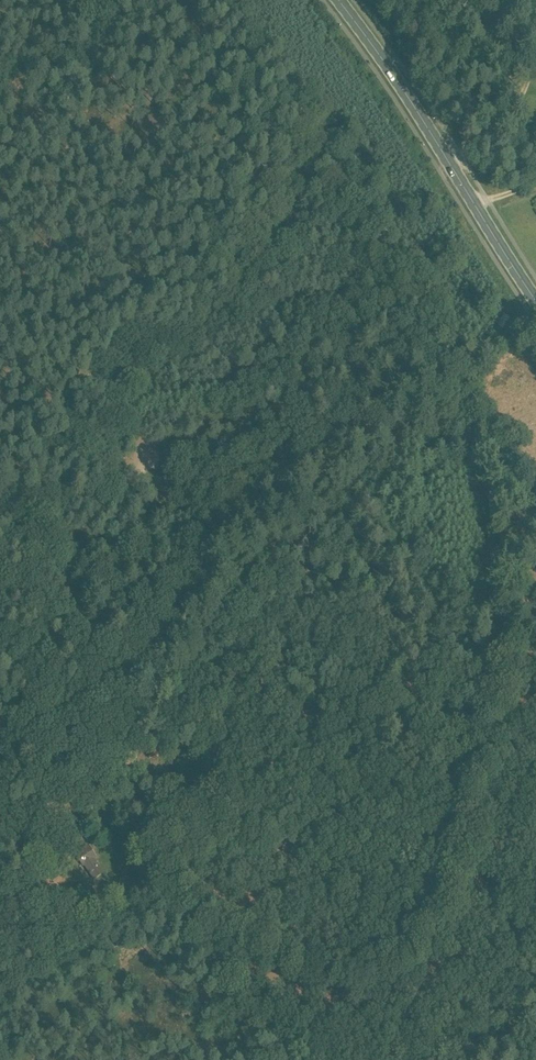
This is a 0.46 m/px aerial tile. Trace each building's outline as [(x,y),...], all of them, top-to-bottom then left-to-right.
[(158,757),(155,743),(146,745),(148,759),(158,757)] [(84,866),(85,867),(94,881),(104,874),(98,864),(95,860),(96,858),(88,845),(75,855),(83,867),(84,866)]
